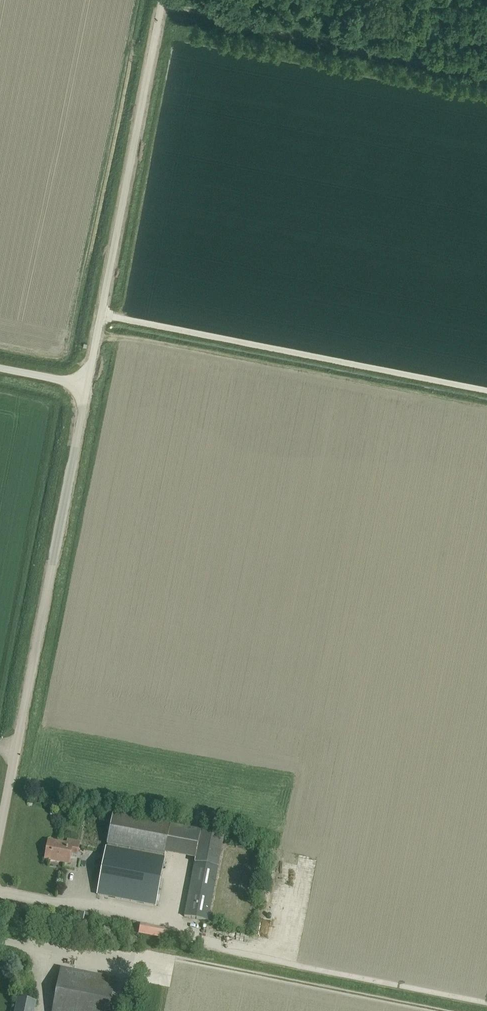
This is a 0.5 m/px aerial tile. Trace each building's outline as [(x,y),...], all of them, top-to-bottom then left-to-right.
[(107,843),(165,854),(170,827),(112,816),(107,843)] [(200,832),(194,863),(218,868),(224,837),(200,832)] [(77,856),(80,842),(67,840),(67,844),(48,841),(45,859),(69,863),(71,855),(77,856)] [(165,854),(107,843),(97,895),(155,905),(165,854)] [(218,868),(194,863),(184,917),(208,921),(218,868)] [(88,926),(91,914),(78,912),(76,924),(88,926)] [(149,926),(140,924),(138,933),(148,935),(149,926)] [(115,979),(61,968),(52,1010),(108,1010),(115,979)] [(36,1003),(18,999),(15,1010),(34,1010),(36,1003)]
